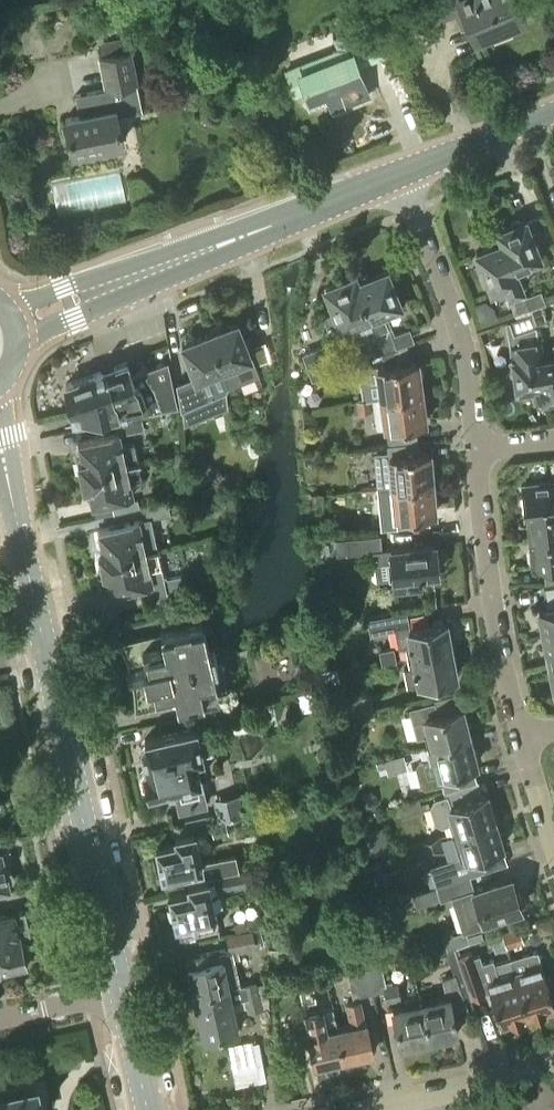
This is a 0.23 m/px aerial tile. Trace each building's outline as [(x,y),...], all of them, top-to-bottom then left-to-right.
[(426,2),(434,21),(457,12),(463,26),(469,23),(475,38),(526,17),(519,0),(431,0),(426,2)] [(373,1),(361,6),(366,19),(378,14),(373,1)] [(348,44),(333,50),(285,69),(295,94),(306,90),(310,99),(338,88),(345,104),(368,95),(357,66),(387,54),(374,21),(344,33),(348,44)] [(128,36),(99,42),(102,53),(130,47),(128,36)] [(105,87),(75,94),(79,114),(65,117),(72,151),(122,141),(117,115),(142,109),(137,83),(130,50),(99,56),(105,87)] [(504,241),(517,276),(528,271),(525,263),(540,257),(525,219),(497,230),(502,242),(504,241)] [(504,241),(502,242),(477,252),(495,298),(522,288),(517,276),(504,241)] [(383,352),(397,347),(383,311),(400,304),(386,270),(358,281),(383,352)] [(383,352),(358,281),(355,274),(325,287),(333,309),(322,313),(329,330),(340,325),(341,328),(356,321),(371,357),(382,353),(383,352)] [(525,295),(530,307),(541,304),(545,302),(541,289),(525,295)] [(530,307),(525,295),(509,300),(514,313),(530,307)] [(541,304),(530,307),(532,312),(534,318),(544,314),(541,304)] [(532,312),(516,318),(508,320),(513,333),(536,325),(534,318),(532,312)] [(209,332),(223,367),(232,364),(238,381),(258,373),(237,321),(209,332)] [(223,367),(209,332),(181,343),(195,378),(197,378),(200,386),(214,381),(211,372),(223,367)] [(547,398),(541,360),(538,340),(511,344),(518,391),(534,389),(536,400),(547,398)] [(252,347),(258,364),(269,360),(265,342),(252,347)] [(301,352),(312,378),(337,369),(327,342),(301,352)] [(551,342),(553,358),(541,360),(547,398),(553,397),(553,342),(551,342)] [(397,347),(383,352),(382,353),(384,365),(377,366),(381,396),(421,391),(417,360),(409,361),(407,343),(397,347)] [(131,418),(145,414),(150,413),(149,410),(177,404),(167,360),(131,373),(127,362),(113,367),(110,360),(100,364),(102,370),(65,383),(73,419),(117,409),(119,419),(131,417),(131,418)] [(421,391),(381,396),(387,445),(417,441),(415,423),(425,422),(421,391)] [(371,398),(354,401),(351,401),(352,413),(373,410),(371,398)] [(115,420),(119,419),(117,409),(73,419),(75,429),(115,420)] [(131,417),(119,419),(115,420),(118,431),(119,431),(119,432),(144,428),(144,427),(149,426),(145,414),(131,418),(131,417)] [(80,473),(137,460),(133,442),(122,445),(119,432),(119,431),(118,431),(78,441),(82,458),(77,460),(80,473)] [(417,441),(387,445),(388,452),(378,453),(374,457),(377,487),(432,482),(429,451),(419,452),(417,441)] [(88,486),(92,503),(133,494),(130,480),(141,478),(137,460),(80,473),(83,487),(88,486)] [(553,509),(553,480),(520,483),(523,512),(526,512),(553,509)] [(432,482),(377,487),(378,501),(393,499),(394,517),(435,513),(432,482)] [(137,498),(115,504),(117,512),(139,507),(137,498)] [(140,506),(143,520),(171,513),(169,500),(140,506)] [(526,512),(529,538),(553,536),(553,509),(526,512)] [(100,561),(157,548),(153,531),(142,533),(139,519),(98,528),(101,543),(98,550),(100,561)] [(391,559),(393,577),(394,591),(421,588),(419,574),(438,573),(435,542),(389,547),(390,548),(382,548),(380,534),(348,537),(349,553),(373,550),(375,561),(391,559)] [(529,538),(531,565),(543,564),(544,581),(553,580),(553,536),(529,538)] [(157,548),(100,561),(103,572),(108,577),(112,591),(152,582),(149,568),(161,566),(157,548)] [(157,580),(160,593),(185,588),(183,574),(157,580)] [(553,634),(553,585),(544,586),(548,606),(538,608),(543,636),(553,634)] [(451,648),(445,621),(443,621),(440,619),(434,620),(432,623),(409,628),(406,610),(368,618),(371,633),(396,628),(399,646),(406,645),(408,657),(451,648)] [(161,629),(162,632),(120,641),(122,646),(124,653),(127,660),(129,667),(125,668),(129,684),(132,683),(133,691),(134,696),(134,700),(134,705),(134,710),(177,701),(177,704),(203,698),(202,696),(226,691),(223,675),(215,677),(212,666),(217,665),(213,648),(209,649),(202,620),(161,629)] [(543,636),(549,662),(553,661),(553,634),(543,636)] [(383,663),(396,661),(393,648),(380,650),(383,663)] [(451,648),(408,657),(410,667),(404,668),(407,685),(456,676),(451,648)] [(299,672),(301,685),(312,683),(310,670),(299,672)] [(428,745),(470,735),(463,707),(460,707),(457,692),(434,698),(435,700),(409,707),(417,737),(426,735),(428,745)] [(376,711),(373,696),(344,703),(347,716),(376,711)] [(141,744),(146,767),(143,767),(143,769),(140,775),(142,785),(148,790),(149,791),(173,785),(179,811),(205,804),(194,758),(202,756),(202,753),(212,750),(207,728),(231,722),(227,706),(190,714),(192,727),(145,738),(141,744)] [(470,735),(428,745),(431,756),(419,759),(417,764),(421,782),(426,785),(442,781),(444,788),(445,788),(472,781),(468,766),(477,764),(470,735)] [(407,767),(403,753),(377,760),(379,766),(386,764),(388,771),(407,767)] [(472,781),(445,788),(446,795),(434,798),(431,805),(436,820),(442,823),(448,821),(452,832),(494,819),(485,793),(476,796),(472,781)] [(359,799),(360,805),(365,809),(371,809),(376,804),(375,797),(370,793),(363,793),(359,799)] [(397,804),(401,818),(424,811),(420,798),(397,804)] [(186,828),(210,823),(208,814),(184,819),(186,828)] [(494,819),(452,832),(459,857),(430,866),(436,886),(471,876),(487,870),(481,853),(502,846),(494,819)] [(229,832),(226,820),(211,823),(214,836),(229,832)] [(176,840),(155,844),(162,873),(163,873),(165,884),(184,879),(181,869),(202,865),(194,830),(174,834),(176,840)] [(441,837),(422,842),(426,856),(445,850),(441,837)] [(9,886),(8,885),(14,879),(12,871),(4,868),(1,851),(0,851),(0,888),(9,886)] [(207,875),(240,867),(236,852),(203,860),(207,875)] [(366,861),(369,869),(382,865),(379,857),(366,861)] [(220,875),(223,890),(243,886),(239,871),(220,875)] [(471,876),(436,886),(422,891),(422,892),(414,895),(417,905),(425,903),(440,899),(441,900),(452,896),(463,931),(485,924),(484,919),(521,907),(511,875),(475,887),(471,876)] [(189,887),(169,892),(179,935),(218,926),(207,877),(187,882),(189,887)] [(26,964),(25,959),(30,952),(28,945),(21,941),(14,912),(0,915),(0,970),(26,964)] [(234,924),(235,931),(248,928),(246,920),(233,923),(234,924)] [(194,995),(240,985),(234,959),(240,957),(238,951),(257,946),(255,941),(264,939),(260,926),(226,934),(228,948),(185,957),(194,995)] [(515,927),(502,931),(507,947),(520,942),(515,927)] [(447,996),(421,1002),(429,1039),(458,1033),(453,1012),(468,1007),(465,999),(471,997),(457,956),(458,956),(455,948),(446,951),(451,975),(442,977),(447,996)] [(472,951),(458,956),(457,956),(471,997),(471,998),(486,993),(485,991),(489,990),(500,1024),(528,1016),(510,960),(495,965),(493,960),(482,963),(480,955),(473,957),(472,951)] [(510,960),(528,1016),(553,1007),(553,1002),(538,951),(510,960)] [(381,964),(367,967),(373,993),(384,991),(387,1002),(402,998),(398,982),(387,985),(381,964)] [(350,1024),(338,1027),(337,1027),(344,1058),(373,1052),(366,1021),(365,1021),(360,999),(360,996),(373,993),(367,967),(348,972),(353,1000),(345,1002),(350,1024)] [(265,979),(240,985),(194,995),(203,1037),(238,1030),(232,1001),(246,999),(249,1011),(267,1008),(267,986),(265,979)] [(312,982),(300,984),(304,1002),(316,999),(312,982)] [(429,1039),(421,1002),(392,1008),(400,1046),(429,1039)] [(337,1027),(338,1027),(336,1016),(325,1018),(322,1007),(304,1011),(309,1034),(308,1034),(315,1065),(344,1058),(337,1027)] [(261,1059),(257,1034),(226,1040),(233,1081),(257,1076),(254,1060),(261,1059)] [(35,1088),(0,1096),(0,1109),(40,1109),(35,1088)]
